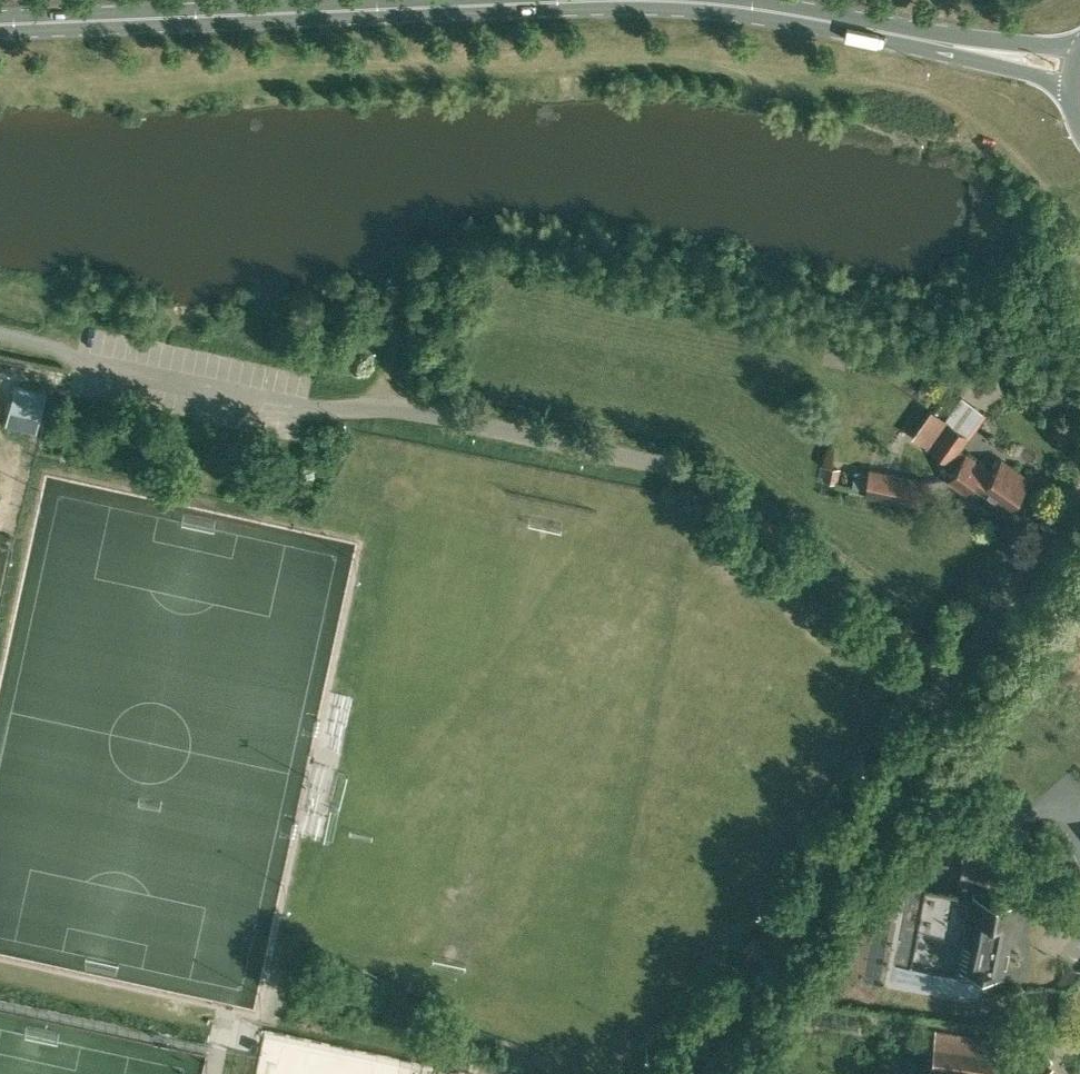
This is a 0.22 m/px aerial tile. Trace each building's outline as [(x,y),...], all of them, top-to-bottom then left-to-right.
[(40,390),(15,384),(9,408),(34,415),(40,390)] [(930,408),(912,434),(928,445),(956,465),(947,478),(966,491),(965,491),(974,497),(980,489),(979,488),(991,470),(959,448),(968,435),(946,420),(930,408)] [(991,470),(979,488),(980,489),(996,499),(999,494),(1011,502),(1028,477),(1000,457),(991,470)] [(854,469),(851,485),(865,488),(863,493),(921,506),(927,479),(869,466),(868,472),(854,469)] [(946,815),(939,870),(959,872),(966,817),(946,815)] [(1003,970),(1015,904),(972,896),(926,886),(916,930),(963,940),(958,962),(955,978),(994,985),(997,969),(1003,970)] [(996,1038),(935,1029),(929,1073),(991,1073),(996,1038)]
